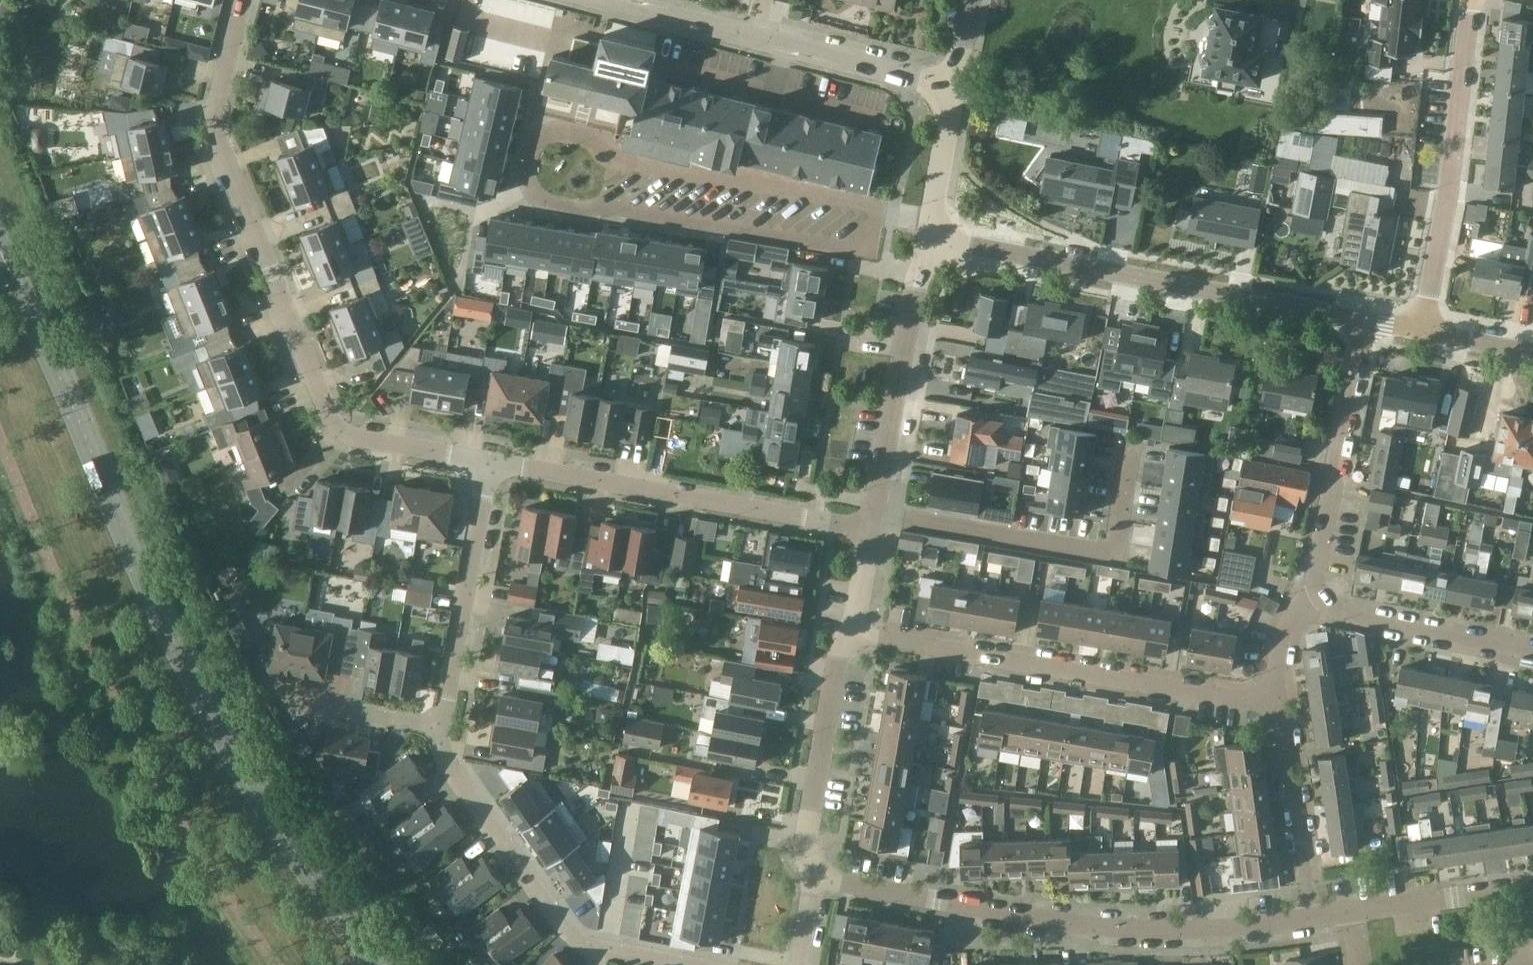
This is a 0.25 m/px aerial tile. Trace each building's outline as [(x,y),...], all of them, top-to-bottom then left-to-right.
[(320,32),(328,0),(287,0),(284,9),(298,13),(294,26),(320,32)] [(362,29),(369,3),(363,0),(328,0),(320,32),(345,39),(348,26),(362,29)] [(397,52),(409,5),(391,0),(383,0),(383,4),(369,3),(362,29),(375,33),(372,46),(397,52)] [(880,4),(884,8),(890,9),(895,8),(898,3),(899,0),(860,0),(880,4)] [(1375,1),(1384,2),(1382,20),(1422,24),(1424,10),(1420,10),(1421,0),(1375,0),(1375,1)] [(409,5),(397,52),(398,52),(400,44),(424,50),(421,61),(435,65),(446,23),(433,17),(435,12),(435,13),(436,11),(409,5)] [(1218,7),(1217,13),(1212,14),(1210,18),(1211,23),(1215,25),(1209,52),(1205,54),(1202,58),(1203,62),(1207,65),(1206,71),(1219,73),(1217,87),(1235,90),(1238,77),(1258,80),(1264,50),(1276,52),(1276,50),(1280,51),(1283,35),(1279,35),(1282,19),(1261,16),(1262,15),(1248,12),(1249,8),(1247,8),(1245,15),(1237,14),(1239,7),(1236,6),(1236,10),(1218,7)] [(1501,40),(1531,44),(1532,44),(1532,32),(1532,23),(1532,20),(1504,16),(1501,40)] [(1422,24),(1382,20),(1380,37),(1371,36),(1368,63),(1392,66),(1393,52),(1415,54),(1417,38),(1421,38),(1422,24)] [(111,36),(122,39),(125,28),(114,25),(111,36)] [(452,27),(444,58),(460,62),(467,31),(452,27)] [(546,86),(640,108),(633,134),(628,133),(624,147),(691,162),(692,157),(751,171),(753,163),(868,190),(881,133),(649,77),(657,46),(604,33),(600,50),(590,47),(591,40),(575,36),(570,58),(554,54),(546,86)] [(166,36),(163,49),(208,61),(212,48),(166,36)] [(1501,40),(1498,64),(1528,67),(1531,44),(1501,40)] [(138,85),(160,91),(167,64),(166,64),(165,64),(161,63),(162,49),(135,43),(132,56),(119,53),(118,54),(119,54),(112,83),(136,89),(138,85)] [(248,54),(247,57),(257,59),(263,56),(257,45),(249,50),(248,54)] [(313,59),(309,74),(310,74),(330,79),(348,84),(352,69),(313,59)] [(1368,63),(1366,76),(1390,79),(1392,66),(1368,63)] [(1498,64),(1496,88),(1525,91),(1528,67),(1498,64)] [(324,102),(330,79),(310,74),(309,74),(306,73),(302,86),(277,80),(277,79),(276,79),(273,87),(270,86),(261,108),(284,114),(285,110),(308,116),(311,100),(324,102)] [(475,76),(470,98),(517,109),(522,87),(475,76)] [(438,78),(436,90),(444,92),(446,80),(438,78)] [(413,88),(411,96),(423,99),(425,91),(413,88)] [(1496,88),(1493,112),(1522,116),(1525,91),(1496,88)] [(129,111),(132,99),(119,95),(113,99),(111,106),(129,111)] [(428,98),(425,109),(433,111),(441,113),(443,114),(446,102),(428,98)] [(470,98),(465,119),(512,130),(517,109),(470,98)] [(373,107),(370,119),(382,122),(385,110),(373,107)] [(118,130),(124,156),(172,145),(166,119),(164,119),(165,120),(160,121),(155,108),(128,112),(131,127),(118,130)] [(425,109),(419,131),(424,132),(435,135),(441,113),(433,111),(425,109)] [(1490,136),(1520,139),(1521,126),(1532,127),(1532,117),(1522,116),(1493,112),(1490,136)] [(1316,131),(1381,135),(1382,118),(1323,114),(1316,131)] [(465,119),(460,140),(507,151),(512,130),(465,119)] [(1282,153),(1316,159),(1322,133),(1288,126),(1282,153)] [(279,166),(284,184),(327,166),(321,152),(332,146),(324,127),(299,128),(298,129),(305,147),(281,156),(280,156),(279,156),(282,164),(279,166)] [(31,135),(31,136),(31,142),(31,143),(31,144),(32,145),(32,146),(33,147),(34,148),(34,149),(35,149),(36,150),(37,150),(38,150),(39,150),(40,150),(41,150),(42,150),(43,149),(44,149),(45,148),(46,148),(46,147),(47,146),(47,145),(48,144),(48,143),(48,142),(48,136),(48,135),(48,134),(47,133),(47,132),(46,131),(45,130),(44,129),(43,129),(42,128),(41,128),(40,128),(39,128),(38,128),(37,128),(36,129),(35,129),(33,130),(32,132),(32,133),(31,135)] [(1043,182),(1041,195),(1042,196),(1043,190),(1059,193),(1093,200),(1092,206),(1109,209),(1113,189),(1132,193),(1131,196),(1133,197),(1142,149),(1154,152),(1156,140),(1111,131),(1106,156),(1117,158),(1115,168),(1083,162),(1066,159),(1048,155),(1048,159),(1035,177),(1043,182)] [(425,132),(422,144),(430,146),(433,134),(425,132)] [(1490,136),(1487,160),(1517,163),(1520,139),(1490,136)] [(460,140),(455,161),(502,172),(507,151),(460,140)] [(175,144),(172,145),(124,156),(130,181),(143,179),(146,194),(173,186),(172,172),(176,171),(176,172),(178,171),(176,163),(179,162),(175,144)] [(1517,163),(1487,160),(1485,184),(1514,188),(1516,172),(1527,174),(1529,165),(1517,163)] [(441,181),(438,196),(461,202),(465,187),(496,194),(502,172),(455,161),(450,183),(441,181)] [(325,195),(330,208),(353,199),(353,197),(349,188),(348,186),(336,190),(327,166),(284,184),(292,200),(296,198),(299,207),(301,206),(300,205),(325,195)] [(1272,180),(1290,184),(1292,170),(1275,167),(1272,180)] [(1296,210),(1293,229),(1321,234),(1324,216),(1327,216),(1335,177),(1302,171),(1294,210),(1296,210)] [(435,183),(413,178),(412,180),(416,191),(432,195),(435,183)] [(361,184),(349,188),(353,197),(364,193),(361,184)] [(140,213),(150,238),(195,220),(185,195),(184,195),(184,196),(180,198),(173,186),(146,194),(152,209),(140,213)] [(1334,188),(1331,206),(1348,209),(1343,233),(1348,234),(1342,261),(1358,264),(1357,266),(1387,272),(1398,216),(1391,215),(1394,200),(1334,188)] [(1176,228),(1217,235),(1216,238),(1253,246),(1260,208),(1195,195),(1192,211),(1180,209),(1176,228)] [(303,242),(308,260),(351,243),(341,219),(358,212),(353,199),(330,208),(335,221),(305,233),(305,232),(304,233),(307,241),(303,242)] [(415,203),(405,207),(409,218),(420,214),(415,203)] [(1482,236),(1488,206),(1478,204),(1478,206),(1469,205),(1465,224),(1474,226),(1472,235),(1482,236)] [(419,216),(406,221),(411,234),(425,229),(419,216)] [(475,247),(471,271),(483,273),(484,264),(507,268),(507,266),(506,266),(514,221),(491,217),(486,249),(475,247)] [(172,257),(177,270),(202,260),(199,246),(204,245),(205,245),(195,220),(150,238),(159,262),(172,257)] [(514,221),(506,266),(507,266),(529,269),(530,262),(529,262),(535,224),(514,221)] [(535,224),(529,262),(530,262),(550,266),(557,228),(535,224)] [(557,228),(550,266),(571,269),(572,269),(578,232),(557,228)] [(599,235),(592,278),(593,278),(614,282),(616,272),(615,272),(621,234),(599,231),(598,235),(599,235)] [(571,269),(569,278),(592,282),(593,278),(592,278),(599,235),(598,235),(578,232),(572,269),(571,269)] [(1502,260),(1496,291),(1519,296),(1523,274),(1532,276),(1532,233),(1531,233),(1528,249),(1505,244),(1502,260)] [(616,272),(614,282),(634,285),(635,275),(636,276),(642,238),(621,234),(615,272),(616,272)] [(635,275),(634,285),(657,289),(658,279),(657,279),(664,242),(642,238),(636,276),(635,275)] [(731,238),(728,255),(756,260),(759,243),(731,238)] [(1472,287),(1496,291),(1502,260),(1488,257),(1491,245),(1474,241),(1470,257),(1478,259),(1472,287)] [(664,242),(657,279),(658,279),(678,283),(679,283),(685,245),(664,242)] [(349,272),(354,285),(378,275),(372,262),(361,267),(351,243),(308,260),(317,276),(321,275),(324,283),(325,282),(349,272)] [(678,283),(676,292),(713,298),(718,267),(705,264),(707,249),(685,245),(679,283),(678,283)] [(794,272),(791,287),(824,293),(829,267),(774,258),(772,268),(794,272)] [(170,288),(179,312),(225,294),(215,269),(213,269),(214,270),(210,272),(202,260),(177,270),(182,283),(170,288)] [(333,316),(338,334),(381,317),(371,293),(383,288),(378,275),(354,285),(359,297),(335,307),(335,306),(333,307),(337,315),(333,316)] [(824,293),(791,287),(724,276),(722,286),(790,297),(787,313),(820,318),(824,293)] [(430,282),(427,291),(436,294),(439,285),(430,282)] [(503,290),(501,302),(510,303),(511,292),(503,290)] [(1004,346),(1006,333),(1010,317),(1004,316),(1008,298),(982,293),(976,327),(991,330),(988,343),(1004,346)] [(201,332),(206,344),(232,334),(229,321),(233,319),(234,320),(235,319),(225,294),(179,312),(189,337),(201,332)] [(455,294),(444,308),(454,309),(457,295),(455,294)] [(534,294),(532,303),(544,305),(546,297),(534,294)] [(546,297),(544,305),(555,308),(557,299),(546,297)] [(1005,353),(1043,360),(1048,334),(1081,340),(1086,312),(1030,302),(1025,329),(1010,325),(1005,353)] [(575,310),(574,319),(585,321),(587,312),(575,310)] [(587,312),(585,321),(597,323),(598,315),(587,312)] [(381,317),(338,334),(347,350),(350,349),(354,357),(355,357),(354,356),(379,346),(387,367),(388,367),(406,345),(399,328),(386,331),(381,317)] [(725,317),(721,343),(728,344),(730,330),(745,332),(747,321),(725,317)] [(618,318),(616,326),(628,328),(629,320),(618,318)] [(536,320),(533,337),(547,339),(550,322),(536,320)] [(629,320),(628,328),(639,330),(641,322),(629,320)] [(1136,381),(1147,324),(1135,322),(1134,325),(1124,323),(1119,348),(1106,346),(1099,385),(1120,389),(1122,378),(1136,381)] [(1159,326),(1147,324),(1136,381),(1150,383),(1148,395),(1169,399),(1177,359),(1164,357),(1169,332),(1158,330),(1159,326)] [(116,326),(103,331),(107,340),(120,335),(116,326)] [(660,326),(659,334),(670,336),(672,328),(660,326)] [(781,348),(779,362),(812,367),(812,366),(817,367),(819,353),(815,352),(816,343),(761,333),(759,344),(781,348)] [(194,349),(209,386),(254,368),(244,343),(243,344),(239,346),(232,334),(206,344),(194,349)] [(621,334),(618,352),(639,356),(642,337),(621,334)] [(674,345),(660,343),(657,363),(670,365),(670,367),(706,373),(710,350),(674,344),(674,345)] [(1017,381),(1034,384),(1038,364),(1021,360),(1005,357),(1003,365),(1001,364),(1004,346),(988,343),(987,350),(974,348),(972,359),(970,358),(965,381),(1000,387),(1001,378),(1017,381)] [(419,404),(437,409),(445,364),(420,360),(422,347),(413,345),(392,371),(393,372),(396,368),(417,372),(413,398),(412,398),(412,399),(420,400),(419,404)] [(1168,406),(1162,438),(1193,444),(1197,427),(1182,424),(1185,410),(1183,409),(1184,402),(1226,410),(1229,394),(1235,364),(1207,359),(1208,355),(1193,352),(1188,378),(1174,375),(1170,396),(1168,406)] [(510,414),(515,415),(522,375),(506,373),(508,359),(485,355),(485,358),(481,380),(493,382),(488,410),(494,411),(497,415),(501,417),(506,417),(510,414)] [(480,383),(485,358),(473,356),(471,369),(445,364),(437,409),(456,410),(456,407),(465,408),(465,407),(464,407),(469,381),(480,383)] [(522,375),(515,415),(521,416),(525,420),(528,422),(532,421),(536,419),(543,420),(548,391),(560,393),(565,364),(552,362),(549,380),(522,375)] [(754,372),(753,382),(808,391),(812,367),(779,362),(777,375),(754,372)] [(1097,375),(1088,374),(1038,364),(1034,384),(1033,389),(1091,400),(1097,375)] [(1281,402),(1311,408),(1317,375),(1269,367),(1262,404),(1280,407),(1281,402)] [(236,419),(244,416),(262,409),(259,395),(263,393),(263,394),(265,394),(254,368),(209,386),(219,411),(231,406),(236,419)] [(1380,430),(1378,441),(1404,446),(1411,408),(1416,377),(1404,374),(1403,378),(1388,375),(1383,403),(1399,406),(1394,433),(1380,430)] [(1441,381),(1416,377),(1411,408),(1435,413),(1441,381)] [(566,432),(593,437),(600,396),(583,393),(585,382),(563,378),(557,407),(570,409),(566,432)] [(666,382),(665,391),(677,393),(678,384),(666,382)] [(773,396),(771,410),(804,416),(808,391),(753,382),(751,392),(773,396)] [(1088,415),(1091,400),(1033,389),(1028,415),(1086,424),(1088,415)] [(600,396),(593,437),(619,441),(621,431),(629,432),(628,438),(647,442),(651,422),(653,408),(632,404),(630,418),(623,417),(626,401),(600,396)] [(703,406),(700,421),(715,424),(718,409),(703,406)] [(150,410),(137,416),(146,439),(160,433),(150,410)] [(746,420),(745,429),(800,440),(804,416),(771,410),(768,423),(746,420)] [(1485,454),(1482,467),(1511,473),(1513,464),(1517,442),(1520,443),(1525,416),(1503,411),(1494,456),(1485,454)] [(959,413),(955,436),(1022,447),(1024,436),(1006,433),(1007,429),(1002,429),(1003,420),(991,418),(959,413)] [(1451,413),(1450,415),(1449,426),(1448,426),(1467,430),(1469,417),(1451,413)] [(243,444),(249,457),(287,441),(282,428),(283,425),(280,417),(276,416),(249,427),(244,416),(236,419),(213,428),(221,449),(238,442),(240,446),(243,444)] [(1043,418),(1031,416),(1030,424),(1042,426),(1043,418)] [(1511,473),(1520,475),(1522,466),(1523,462),(1532,464),(1532,418),(1525,416),(1520,443),(1517,442),(1513,464),(1511,473)] [(1088,451),(1094,452),(1097,432),(1088,430),(1051,424),(1048,445),(1088,451)] [(1441,424),(1439,434),(1446,436),(1448,426),(1449,426),(1441,424)] [(798,449),(800,440),(745,429),(743,440),(757,442),(755,457),(781,461),(781,465),(799,468),(802,450),(798,449)] [(1022,447),(955,436),(951,458),(983,463),(983,462),(996,464),(998,456),(1002,457),(1003,455),(1021,458),(1022,447)] [(1275,446),(1254,442),(1253,452),(1274,456),(1301,461),(1305,441),(1277,436),(1275,446)] [(287,441),(249,457),(254,470),(250,471),(252,476),(244,479),(254,504),(260,509),(252,519),(264,528),(280,508),(269,498),(267,500),(260,482),(297,467),(299,464),(296,456),(292,455),(287,441)] [(1404,446),(1378,441),(1377,447),(1374,447),(1372,458),(1375,458),(1371,481),(1397,485),(1397,484),(1398,476),(1404,446)] [(1034,455),(1036,443),(1027,442),(1025,454),(1034,455)] [(1090,473),(1094,452),(1088,451),(1048,445),(1048,446),(1053,447),(1049,466),(1088,472),(1090,473)] [(1167,466),(1212,474),(1216,453),(1170,446),(1167,466)] [(1444,451),(1435,495),(1457,500),(1461,481),(1479,485),(1482,467),(1485,454),(1485,453),(1462,448),(1461,455),(1444,451)] [(1243,457),(1241,470),(1232,514),(1247,516),(1246,522),(1270,526),(1275,498),(1279,499),(1279,501),(1296,506),(1299,497),(1305,498),(1311,470),(1243,456),(1243,457)] [(1020,479),(1023,463),(1010,461),(1008,477),(1020,479)] [(1027,472),(1039,473),(1041,465),(1028,463),(1027,472)] [(1088,487),(1090,473),(1088,472),(1049,466),(1049,467),(1054,468),(1051,487),(1087,493),(1088,487)] [(1164,487),(1209,494),(1212,474),(1167,466),(1164,487)] [(1225,476),(1237,478),(1239,470),(1226,468),(1225,476)] [(167,488),(181,482),(178,474),(170,471),(161,475),(167,488)] [(935,473),(930,505),(977,513),(983,482),(935,473)] [(1237,478),(1225,476),(1224,485),(1236,487),(1237,478)] [(1398,476),(1397,484),(1410,487),(1412,478),(1398,476)] [(322,522),(338,525),(346,484),(319,480),(315,502),(299,499),(294,529),(319,533),(322,522)] [(382,510),(381,514),(377,534),(390,536),(392,523),(419,528),(426,488),(420,487),(417,483),(413,481),(409,482),(405,485),(398,484),(393,512),(382,510)] [(1024,492),(1036,494),(1037,485),(1025,483),(1024,492)] [(346,484),(338,525),(355,528),(353,539),(376,543),(377,534),(381,514),(368,512),(372,489),(346,484)] [(431,489),(426,488),(419,528),(446,533),(453,493),(447,492),(444,488),(440,486),(436,487),(431,489)] [(1087,493),(1051,487),(1047,508),(1084,514),(1087,493)] [(1209,494),(1164,487),(1160,507),(1206,514),(1201,513),(1204,494),(1209,495),(1209,494)] [(1373,488),(1369,509),(1392,513),(1396,493),(1373,488)] [(1218,508),(1226,510),(1229,498),(1220,496),(1218,508)] [(1433,544),(1436,525),(1441,504),(1428,502),(1420,542),(1433,544)] [(546,548),(552,511),(527,506),(518,553),(533,556),(530,570),(541,572),(546,548)] [(1015,511),(991,506),(989,518),(1013,522),(1015,511)] [(1157,528),(1203,535),(1206,514),(1160,507),(1157,528)] [(578,515),(552,511),(546,548),(560,551),(557,568),(582,572),(587,544),(573,541),(578,515)] [(1498,516),(1487,514),(1485,523),(1497,525),(1498,516)] [(1211,524),(1223,526),(1225,518),(1213,516),(1211,524)] [(624,565),(631,525),(625,524),(626,520),(608,517),(607,521),(604,520),(601,543),(588,540),(579,589),(593,592),(597,572),(622,577),(624,565)] [(1532,521),(1520,519),(1513,556),(1525,558),(1532,521)] [(1390,523),(1387,536),(1400,539),(1403,526),(1390,523)] [(657,529),(631,525),(624,565),(641,568),(639,580),(661,584),(666,554),(653,552),(657,529)] [(1449,527),(1436,525),(1433,544),(1445,547),(1449,527)] [(1157,528),(1154,548),(1190,554),(1193,534),(1202,536),(1203,535),(1157,528)] [(924,533),(902,529),(900,542),(922,546),(923,545),(924,533)] [(742,583),(768,587),(801,593),(805,572),(806,569),(809,570),(811,558),(808,557),(809,547),(787,543),(788,535),(780,534),(780,532),(768,530),(763,564),(734,559),(730,582),(742,584),(742,583)] [(1228,534),(1225,548),(1234,549),(1237,536),(1228,534)] [(671,571),(693,574),(699,539),(677,535),(671,571)] [(1210,547),(1219,548),(1221,536),(1212,535),(1210,547)] [(947,547),(963,550),(965,540),(949,537),(947,547)] [(265,558),(267,544),(260,539),(249,555),(265,558)] [(1446,597),(1469,601),(1480,542),(1468,539),(1466,550),(1467,550),(1463,574),(1451,571),(1446,597)] [(965,540),(963,550),(978,552),(980,543),(965,540)] [(1492,544),(1480,542),(1469,601),(1492,606),(1497,581),(1485,578),(1490,555),(1491,555),(1493,544),(1492,544)] [(920,561),(937,564),(940,548),(923,545),(922,546),(920,561)] [(1154,548),(1150,568),(1186,574),(1190,554),(1154,548)] [(1225,549),(1218,584),(1249,590),(1256,554),(1225,549)] [(1378,583),(1400,587),(1405,562),(1397,560),(1398,552),(1384,549),(1382,558),(1378,583)] [(988,560),(1005,563),(1007,554),(990,551),(988,560)] [(1400,587),(1423,592),(1430,556),(1407,551),(1405,562),(1400,587)] [(1353,578),(1378,583),(1382,558),(1358,553),(1353,578)] [(1007,554),(1005,563),(1019,565),(1021,556),(1007,554)] [(1203,564),(1215,566),(1217,558),(1205,556),(1203,564)] [(1423,592),(1446,597),(1451,571),(1439,569),(1441,558),(1430,556),(1423,592)] [(1054,571),(1071,574),(1072,565),(1055,562),(1054,571)] [(1098,573),(1113,575),(1114,566),(1099,563),(1098,573)] [(1532,614),(1532,564),(1531,576),(1519,574),(1512,610),(1532,614)] [(1072,565),(1071,574),(1085,577),(1087,567),(1072,565)] [(1114,566),(1113,575),(1129,578),(1131,569),(1114,566)] [(928,617),(951,621),(957,586),(944,584),(945,579),(922,575),(919,593),(932,595),(928,617)] [(409,588),(433,592),(435,580),(411,576),(409,588)] [(1139,586),(1155,589),(1156,579),(1141,576),(1139,586)] [(1156,579),(1155,589),(1170,591),(1172,582),(1156,579)] [(509,600),(535,605),(538,587),(513,582),(509,600)] [(805,593),(801,593),(768,587),(742,583),(742,584),(738,607),(758,611),(801,617),(805,593)] [(951,621),(973,625),(978,590),(957,586),(951,621)] [(1205,596),(1220,599),(1222,590),(1207,586),(1205,596)] [(406,602),(432,606),(434,592),(408,588),(406,602)] [(650,590),(649,602),(650,602),(664,603),(665,593),(665,592),(650,590)] [(973,625),(994,628),(1000,594),(978,590),(973,625)] [(1222,590),(1220,599),(1235,603),(1238,593),(1222,590)] [(1000,594),(994,628),(1015,632),(1021,597),(1000,594)] [(1275,614),(1280,603),(1263,594),(1257,605),(1258,605),(1275,614)] [(1037,632),(1060,636),(1066,601),(1043,597),(1037,632)] [(710,609),(723,611),(725,600),(712,598),(710,609)] [(1060,636),(1081,639),(1087,605),(1066,601),(1060,636)] [(578,603),(576,612),(585,613),(586,608),(583,604),(578,603)] [(1081,639),(1101,643),(1107,608),(1087,605),(1081,639)] [(506,641),(543,648),(553,649),(555,635),(579,639),(583,614),(543,607),(541,620),(510,615),(506,641)] [(224,614),(241,648),(254,642),(237,608),(224,614)] [(1101,643),(1123,647),(1129,612),(1107,608),(1101,643)] [(1123,647),(1144,650),(1150,616),(1129,612),(1123,647)] [(303,626),(295,670),(326,676),(331,647),(356,651),(360,630),(353,628),(354,618),(335,615),(332,631),(321,629),(319,626),(312,625),(310,627),(303,626)] [(750,615),(743,661),(756,664),(793,669),(800,623),(750,615)] [(1150,616),(1144,650),(1166,654),(1172,619),(1150,616)] [(271,666),(295,670),(303,626),(297,625),(295,622),(284,620),(281,622),(279,622),(271,666)] [(1187,662),(1209,665),(1216,629),(1193,626),(1187,662)] [(365,683),(391,687),(397,650),(383,647),(385,633),(361,628),(356,654),(370,657),(365,683)] [(1216,629),(1209,665),(1232,669),(1238,633),(1216,629)] [(1356,630),(1359,652),(1360,652),(1361,663),(1367,662),(1378,660),(1375,641),(1374,633),(1356,630)] [(649,632),(648,640),(658,641),(658,637),(655,632),(649,632)] [(397,650),(391,687),(416,692),(426,640),(415,638),(412,652),(397,650)] [(543,648),(506,641),(501,667),(527,671),(525,685),(553,690),(557,665),(541,662),(543,648)] [(1330,643),(1304,647),(1307,670),(1355,663),(1361,663),(1360,652),(1359,652),(1331,655),(1330,643)] [(622,646),(620,661),(633,664),(636,649),(622,646)] [(714,679),(711,694),(738,699),(738,700),(776,707),(781,681),(754,676),(756,664),(743,661),(727,658),(722,680),(714,679)] [(1378,660),(1367,662),(1368,675),(1380,673),(1378,660)] [(1355,663),(1307,670),(1311,694),(1336,690),(1335,679),(1343,678),(1341,666),(1355,664),(1355,663)] [(891,669),(888,691),(923,697),(927,675),(908,672),(909,668),(895,666),(894,669),(891,669)] [(1408,703),(1419,705),(1425,671),(1402,666),(1397,691),(1409,694),(1408,703)] [(1442,710),(1444,701),(1449,675),(1425,671),(1419,705),(1442,710)] [(1464,716),(1465,716),(1467,705),(1472,680),(1449,675),(1444,701),(1456,703),(1454,712),(1465,714),(1464,716)] [(989,680),(986,696),(996,697),(998,682),(989,680)] [(1467,705),(1465,716),(1484,720),(1489,717),(1495,685),(1472,680),(1467,705)] [(1020,702),(1030,703),(1032,688),(1023,686),(1020,702)] [(503,693),(499,721),(538,728),(541,711),(554,714),(558,691),(534,687),(532,698),(503,693)] [(1042,689),(1032,688),(1030,703),(1039,705),(1042,689)] [(613,692),(612,699),(623,701),(625,690),(618,689),(613,692)] [(963,689),(961,704),(970,706),(973,691),(963,689)] [(1531,728),(1532,720),(1532,692),(1515,689),(1510,714),(1522,716),(1520,725),(1531,728)] [(1336,690),(1311,694),(1314,717),(1347,712),(1345,701),(1338,702),(1336,690)] [(888,691),(884,712),(920,719),(923,697),(888,691)] [(717,718),(714,732),(760,740),(764,717),(736,712),(738,700),(738,699),(711,694),(706,693),(702,715),(717,718)] [(1063,709),(1072,711),(1075,695),(1066,693),(1063,709)] [(1064,758),(1085,762),(1092,726),(1080,724),(1085,696),(1075,695),(1072,711),(1070,722),(1064,758)] [(1384,695),(1371,697),(1373,709),(1385,707),(1384,695)] [(1085,762),(1107,766),(1118,702),(1108,701),(1103,728),(1092,726),(1085,762)] [(1107,766),(1128,769),(1134,733),(1122,731),(1127,704),(1118,702),(1107,766)] [(970,706),(961,704),(958,719),(967,721),(970,706)] [(1387,720),(1385,707),(1373,709),(1375,722),(1387,720)] [(978,744),(1000,747),(1006,711),(984,708),(978,744)] [(1134,733),(1128,769),(1150,773),(1156,737),(1166,739),(1171,711),(1152,708),(1147,736),(1134,733)] [(1000,747),(1022,751),(1028,715),(1006,711),(1000,747)] [(884,712),(880,734),(916,740),(925,741),(929,720),(920,719),(884,712)] [(1347,712),(1314,717),(1318,741),(1343,737),(1341,725),(1349,724),(1347,712)] [(1177,714),(1173,733),(1189,735),(1192,717),(1177,714)] [(624,740),(659,747),(664,722),(629,715),(624,740)] [(1022,751),(1043,755),(1049,719),(1028,715),(1022,751)] [(1043,755),(1064,758),(1070,722),(1049,719),(1043,755)] [(538,728),(499,721),(494,748),(522,753),(520,765),(544,770),(548,747),(535,745),(538,728)] [(1488,722),(1484,746),(1496,748),(1500,724),(1488,722)] [(364,774),(378,776),(382,751),(369,748),(371,738),(349,735),(349,733),(332,729),(326,761),(365,768),(364,774)] [(956,731),(953,746),(963,748),(966,733),(956,731)] [(760,740),(714,732),(711,744),(697,741),(695,752),(756,763),(760,740)] [(880,734),(876,755),(912,761),(916,740),(880,734)] [(291,739),(302,757),(314,750),(310,742),(291,739)] [(1214,746),(1217,769),(1264,762),(1261,740),(1214,746)] [(963,748),(953,746),(951,762),(960,763),(963,748)] [(1496,748),(1484,746),(1483,755),(1495,757),(1496,748)] [(619,753),(613,790),(636,794),(639,776),(635,775),(639,757),(619,753)] [(1320,757),(1323,780),(1349,776),(1345,753),(1320,757)] [(382,791),(373,797),(379,805),(392,822),(421,800),(414,790),(428,779),(426,776),(426,772),(422,766),(418,766),(410,755),(389,770),(396,780),(382,791)] [(876,755),(873,776),(909,782),(912,761),(876,755)] [(1171,760),(1173,775),(1183,774),(1180,758),(1171,760)] [(1380,761),(1382,774),(1395,772),(1393,759),(1380,761)] [(1225,789),(1231,789),(1267,784),(1264,762),(1217,769),(1222,769),(1225,789)] [(1530,776),(1528,763),(1511,766),(1513,778),(1530,776)] [(678,765),(675,777),(693,781),(690,797),(734,806),(739,780),(696,771),(697,768),(678,765)] [(505,766),(499,771),(512,789),(501,796),(501,797),(503,797),(524,827),(544,813),(523,782),(524,782),(523,781),(529,777),(523,770),(505,766)] [(1395,772),(1382,774),(1384,786),(1397,785),(1395,772)] [(1469,773),(1456,775),(1458,787),(1471,785),(1469,773)] [(949,774),(946,789),(956,791),(958,775),(949,774)] [(1183,774),(1173,775),(1175,790),(1185,789),(1183,774)] [(1323,780),(1326,802),(1352,799),(1351,790),(1358,789),(1356,775),(1349,776),(1323,780)] [(1458,787),(1456,775),(1443,776),(1445,788),(1458,787)] [(873,776),(869,797),(905,804),(909,782),(873,776)] [(1518,780),(1520,792),(1532,790),(1532,789),(1531,778),(1518,780)] [(1428,779),(1416,780),(1417,792),(1430,791),(1428,779)] [(1417,792),(1416,780),(1403,782),(1404,794),(1417,792)] [(1520,792),(1518,780),(1506,782),(1507,794),(1520,792)] [(1234,807),(1234,810),(1270,805),(1267,784),(1231,789),(1231,791),(1230,791),(1228,793),(1227,797),(1227,801),(1228,804),(1230,805),(1232,806),(1234,807)] [(1486,785),(1474,787),(1475,799),(1488,797),(1486,785)] [(1194,789),(1195,794),(1218,791),(1217,786),(1194,789)] [(611,791),(611,789),(600,787),(598,794),(610,797),(611,791)] [(1475,799),(1474,787),(1461,789),(1462,801),(1475,799)] [(956,791),(946,789),(943,804),(953,806),(956,791)] [(1387,792),(1389,802),(1399,800),(1398,790),(1387,792)] [(969,803),(985,804),(986,793),(970,792),(969,803)] [(1441,792),(1428,794),(1430,806),(1443,804),(1441,792)] [(986,793),(985,804),(1000,806),(1001,795),(986,793)] [(1430,806),(1428,794),(1415,796),(1417,808),(1430,806)] [(869,797),(865,819),(901,825),(905,804),(869,797)] [(1012,808),(1027,809),(1028,798),(1013,797),(1012,808)] [(1028,798),(1027,809),(1043,811),(1044,800),(1028,798)] [(1326,802),(1330,825),(1355,821),(1352,799),(1326,802)] [(524,827),(523,828),(523,829),(524,828),(537,846),(576,818),(563,800),(544,813),(524,827)] [(606,808),(617,810),(618,803),(607,801),(606,808)] [(1055,812),(1070,813),(1071,802),(1056,801),(1055,812)] [(1186,803),(1188,817),(1198,815),(1196,801),(1186,803)] [(426,802),(419,808),(392,828),(407,849),(415,844),(427,860),(465,832),(445,806),(435,814),(426,802)] [(1071,802),(1070,813),(1085,815),(1087,804),(1071,802)] [(1097,816),(1113,817),(1114,807),(1099,805),(1097,816)] [(1234,810),(1237,832),(1273,827),(1270,805),(1234,810)] [(660,809),(658,823),(669,825),(671,808),(660,806),(660,809)] [(1387,808),(1389,821),(1402,819),(1400,806),(1387,808)] [(1114,807),(1113,817),(1128,819),(1129,808),(1114,807)] [(1141,820),(1156,822),(1157,811),(1142,809),(1141,820)] [(1157,811),(1156,822),(1172,823),(1173,812),(1157,811)] [(696,813),(689,847),(736,856),(740,835),(741,835),(742,834),(718,829),(720,818),(696,813)] [(1190,834),(1191,834),(1201,833),(1198,815),(1188,817),(1190,834)] [(941,817),(939,832),(948,834),(951,818),(941,817)] [(1514,826),(1502,827),(1506,853),(1529,849),(1525,824),(1524,817),(1513,819),(1514,826)] [(576,818),(537,846),(549,863),(547,863),(548,864),(555,860),(575,846),(588,836),(576,818)] [(1422,839),(1409,841),(1409,836),(1396,838),(1399,859),(1412,857),(1413,866),(1437,863),(1432,829),(1431,818),(1419,819),(1422,839)] [(863,845),(878,847),(878,844),(891,846),(890,850),(908,853),(913,827),(901,825),(865,819),(861,841),(864,841),(863,845)] [(1404,832),(1402,819),(1389,821),(1391,834),(1404,832)] [(1355,821),(1330,825),(1333,851),(1359,847),(1357,835),(1365,834),(1363,822),(1355,823),(1355,821)] [(1491,822),(1478,824),(1483,856),(1506,853),(1502,827),(1492,829),(1491,822)] [(1467,832),(1457,834),(1460,859),(1483,856),(1478,824),(1466,826),(1467,832)] [(1237,832),(1240,853),(1276,848),(1273,827),(1237,832)] [(1457,834),(1446,835),(1445,827),(1432,829),(1437,863),(1460,859),(1457,834)] [(355,836),(361,844),(370,837),(364,829),(355,836)] [(955,830),(950,857),(962,857),(962,878),(985,877),(984,840),(983,829),(955,830)] [(948,834),(939,832),(936,847),(945,849),(948,834)] [(1028,876),(1050,875),(1048,838),(1027,839),(1028,876)] [(1070,888),(1072,888),(1070,838),(1048,838),(1050,875),(1070,874),(1070,888)] [(1072,888),(1093,887),(1092,851),(1072,851),(1071,838),(1070,838),(1072,888)] [(1006,876),(1028,876),(1027,839),(1005,840),(1006,876)] [(367,858),(368,857),(378,850),(371,840),(361,847),(360,848),(367,858)] [(985,877),(1006,876),(1005,840),(984,840),(985,877)] [(661,854),(663,842),(655,841),(653,853),(661,854)] [(1192,844),(1194,860),(1204,858),(1202,843),(1192,844)] [(575,846),(555,860),(576,890),(575,891),(576,892),(585,886),(597,904),(603,900),(606,876),(604,872),(598,876),(597,876),(596,876),(575,846)] [(689,847),(685,868),(732,877),(736,856),(689,847)] [(1179,848),(1157,849),(1158,885),(1181,884),(1179,848)] [(1276,848),(1240,853),(1232,854),(1235,877),(1279,870),(1276,848)] [(1114,850),(1115,886),(1123,886),(1124,890),(1134,890),(1135,886),(1136,886),(1135,849),(1114,850)] [(1157,849),(1135,849),(1136,886),(1139,886),(1140,890),(1149,889),(1149,885),(1158,885),(1157,849)] [(1093,887),(1115,886),(1114,850),(1092,851),(1093,887)] [(464,854),(457,859),(431,878),(447,899),(455,894),(467,910),(503,883),(484,857),(472,865),(464,854)] [(1204,858),(1194,860),(1196,875),(1206,874),(1204,858)] [(685,868),(681,889),(728,898),(732,877),(685,868)] [(652,884),(660,885),(662,873),(654,872),(652,884)] [(681,889),(677,911),(724,920),(728,898),(681,889)] [(653,906),(655,894),(647,893),(645,905),(653,906)] [(493,945),(505,961),(541,934),(522,909),(508,919),(504,918),(502,920),(496,912),(501,908),(500,907),(468,931),(483,952),(493,945)] [(677,911),(670,944),(695,949),(697,937),(721,942),(721,941),(720,940),(724,920),(677,911)] [(842,950),(865,954),(871,918),(849,914),(842,950)] [(865,954),(886,958),(892,922),(871,918),(865,954)] [(886,958),(907,962),(914,926),(892,922),(886,958)] [(925,964),(938,964),(941,944),(934,943),(936,930),(914,926),(907,962),(925,964)] [(439,935),(430,942),(436,949),(445,942),(439,935)] [(554,953),(545,964),(569,964),(554,953)] [(1288,964),(1326,964),(1324,954),(1287,959),(1288,964)]
